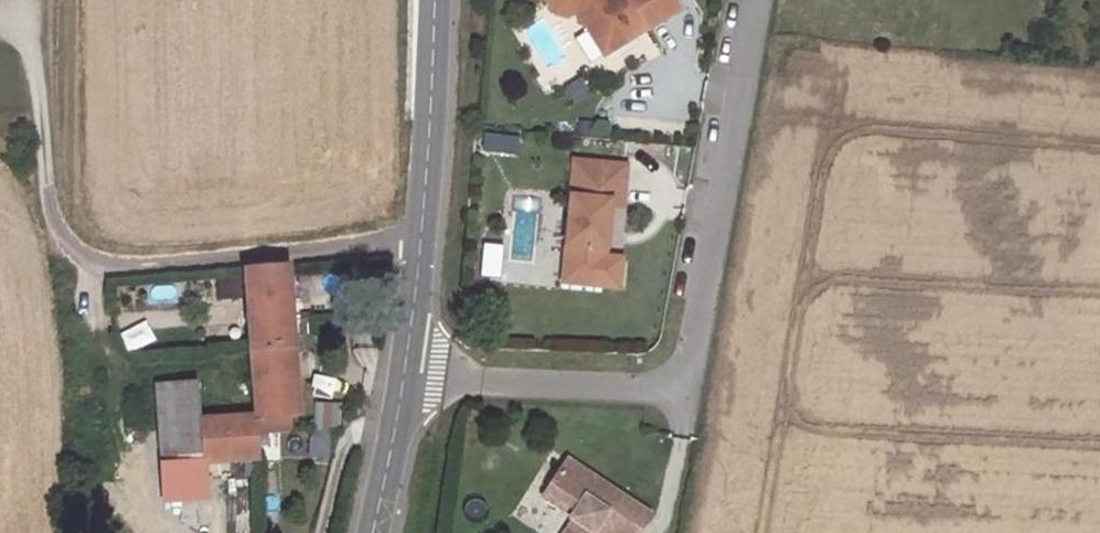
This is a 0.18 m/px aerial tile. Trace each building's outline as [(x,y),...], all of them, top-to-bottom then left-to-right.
[(566,6),(580,29),(595,32),(604,46),(638,25),(639,27),(672,6),(668,0),(577,0),(566,6)] [(595,32),(580,29),(595,52),(604,46),(595,32)] [(617,165),(564,159),(550,281),(606,288),(610,257),(593,256),(599,206),(612,208),(617,165)] [(239,263),(249,408),(250,426),(284,423),(283,412),(295,411),(282,260),(239,263)] [(250,426),(249,408),(195,413),(193,383),(153,386),(159,460),(198,457),(252,452),(250,426)] [(200,496),(198,457),(159,460),(162,500),(200,496)] [(556,460),(535,491),(565,511),(562,516),(560,519),(562,521),(554,532),(626,532),(638,516),(556,460)] [(565,511),(535,491),(532,496),(562,516),(565,511)]
